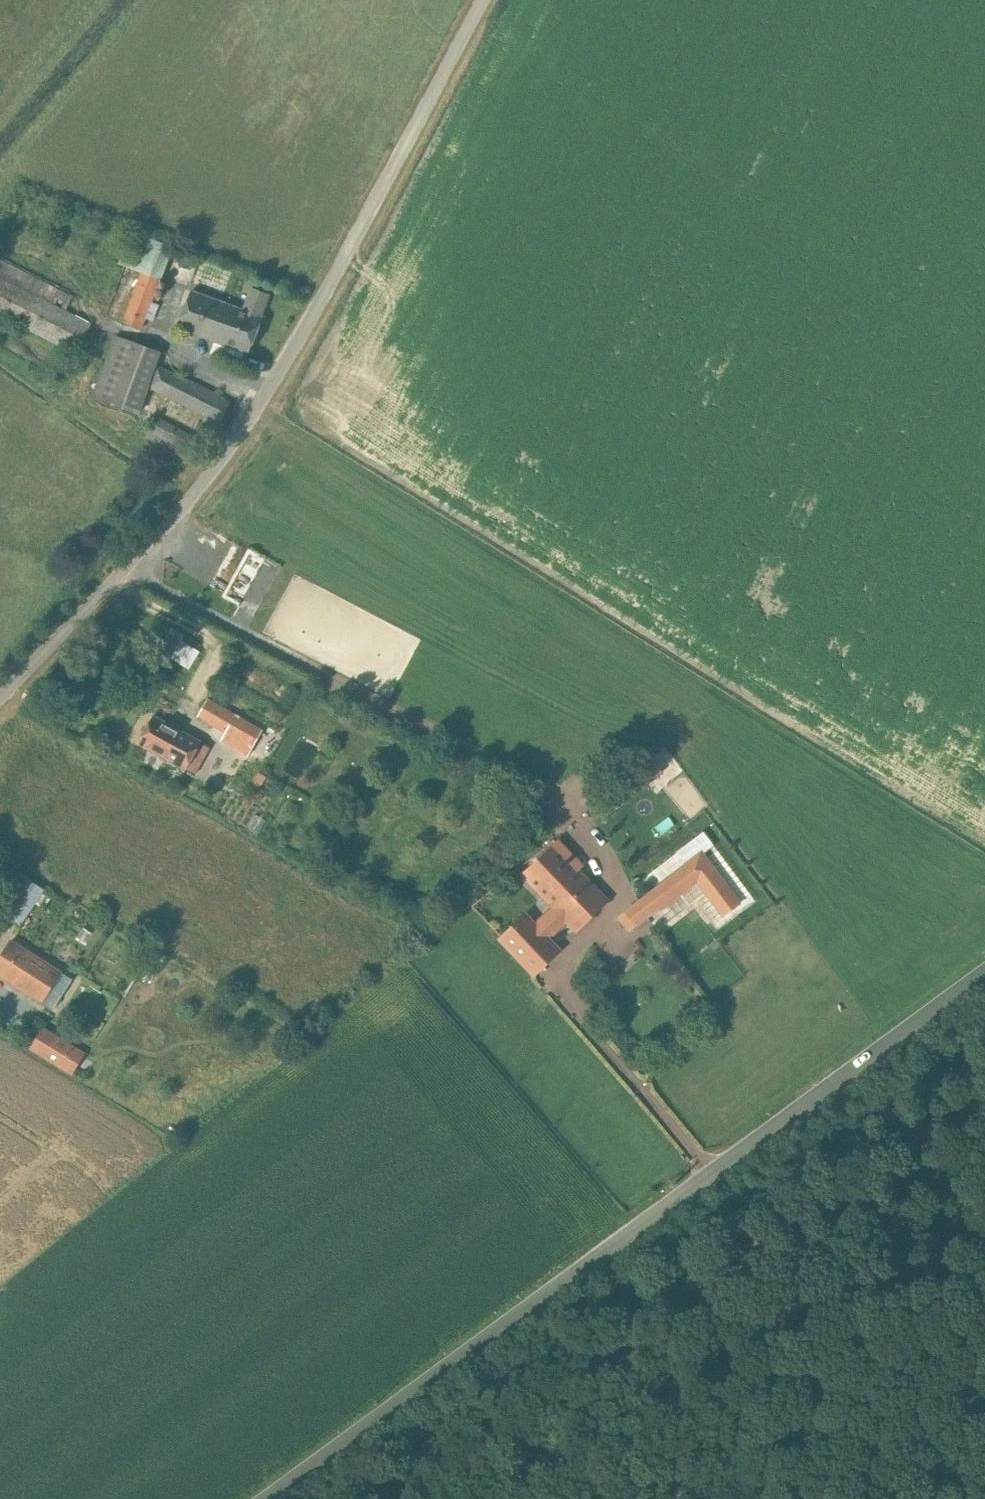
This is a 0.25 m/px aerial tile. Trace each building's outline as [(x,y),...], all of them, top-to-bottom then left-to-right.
[(120,320),(145,328),(172,245),(147,237),(120,320)] [(74,293),(0,257),(0,308),(81,347),(93,322),(66,309),(74,293)] [(178,328),(248,353),(262,316),(263,316),(271,295),(251,287),(243,309),(192,290),(178,328)] [(93,398),(140,413),(161,349),(113,334),(93,398)] [(230,399),(162,363),(149,387),(217,423),(230,399)] [(191,669),(203,650),(183,637),(185,633),(172,625),(157,648),(191,669)] [(208,698),(198,716),(225,732),(221,740),(249,756),(254,748),(262,734),(264,730),(237,714),(208,698)] [(154,714),(138,743),(186,770),(186,769),(202,743),(202,742),(200,741),(190,735),(154,714)] [(637,794),(662,769),(648,755),(623,779),(637,794)] [(580,866),(559,844),(526,875),(577,929),(606,901),(576,870),(580,866)] [(703,853),(627,912),(638,926),(661,908),(662,910),(699,881),(724,915),(740,903),(703,853)] [(2,913),(21,926),(43,893),(25,880),(2,913)] [(638,926),(627,912),(619,917),(630,931),(638,926)] [(559,951),(526,917),(503,939),(536,974),(559,951)] [(42,1003),(62,972),(12,939),(0,957),(0,976),(42,1003)] [(85,1055),(43,1030),(29,1052),(72,1078),(85,1055)]
